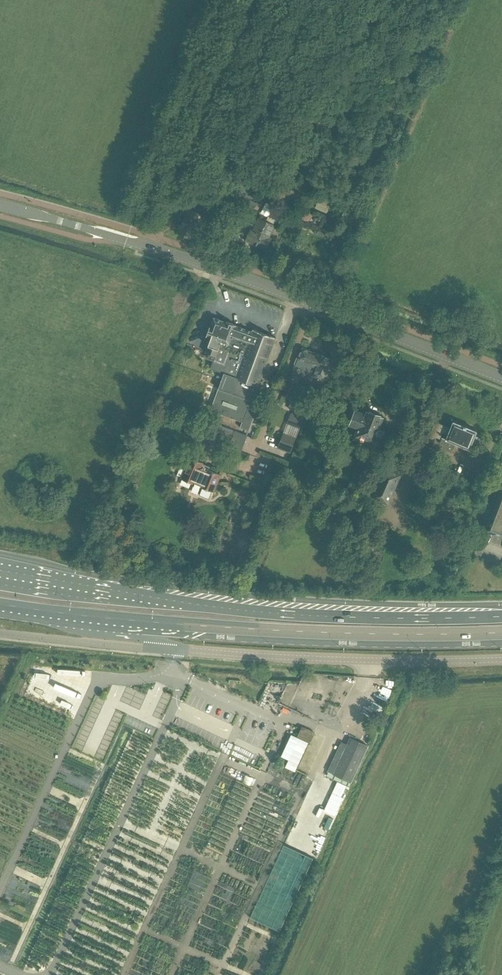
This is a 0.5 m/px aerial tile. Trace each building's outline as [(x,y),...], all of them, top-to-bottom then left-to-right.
[(261,198),(274,204),(271,211),(281,216),(284,209),(292,212),(300,194),(289,189),(291,187),(255,170),(250,181),(261,185),(259,190),(264,192),(261,198)] [(200,215),(190,210),(180,232),(190,237),(200,215)] [(253,231),(251,229),(246,240),(266,249),(272,238),(270,237),(276,225),(259,217),(253,231)] [(239,432),(248,435),(247,437),(253,439),(270,391),(258,386),(276,337),(253,329),(253,331),(214,317),(211,326),(210,326),(207,336),(211,338),(208,346),(206,353),(209,354),(207,359),(213,361),(211,368),(224,373),(219,388),(207,383),(196,415),(208,419),(211,410),(242,422),(239,432)] [(294,376),(301,378),(305,370),(306,370),(310,362),(319,366),(323,355),(302,347),(297,358),(296,357),(294,364),(295,365),(291,373),(295,375),(294,376)] [(311,382),(314,375),(325,380),(333,359),(323,355),(319,366),(310,362),(306,370),(305,370),(301,378),(311,382)] [(309,388),(299,384),(290,404),(301,408),(309,388)] [(349,424),(357,427),(353,438),(377,448),(382,436),(383,436),(384,436),(387,430),(379,427),(383,416),(371,411),(368,410),(366,413),(357,410),(356,412),(352,411),(349,421),(350,421),(349,424)] [(303,418),(291,413),(277,448),(290,453),(303,418)] [(451,428),(450,427),(435,421),(430,434),(440,438),(443,432),(448,434),(446,438),(442,437),(440,443),(453,449),(456,443),(469,449),(471,445),(476,447),(478,446),(482,437),(481,434),(476,432),(477,431),(454,421),(451,428)] [(231,431),(221,428),(218,437),(228,440),(231,431)] [(239,432),(234,430),(228,447),(241,452),(247,437),(248,435),(239,432)] [(181,478),(203,488),(213,492),(221,474),(210,469),(211,466),(190,457),(181,478)] [(371,497),(387,504),(401,474),(385,467),(371,497)] [(487,526),(490,527),(489,529),(501,534),(501,488),(487,526)] [(122,718),(125,712),(118,710),(116,716),(122,718)] [(310,743),(315,733),(302,727),(297,737),(299,738),(285,767),(295,771),(308,742),(310,743)] [(327,775),(318,771),(285,841),(318,856),(350,786),(369,745),(351,737),(347,744),(342,741),(327,775)] [(247,774),(244,780),(251,783),(254,777),(247,774)]
